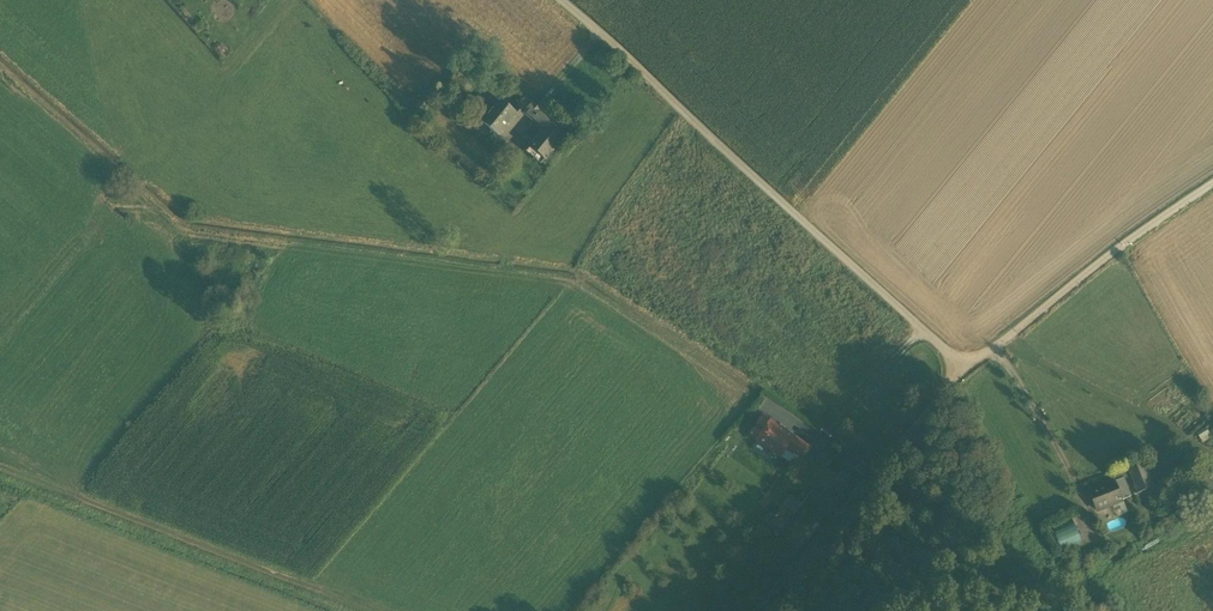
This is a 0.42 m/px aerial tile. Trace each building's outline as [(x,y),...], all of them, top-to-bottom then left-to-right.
[(521,111),(525,114),(532,105),(526,99),(515,111),(518,113),(521,111)] [(495,132),(500,136),(501,135),(517,115),(501,102),(483,123),(495,132)] [(541,112),(532,105),(525,114),(533,121),(541,112)] [(552,121),(541,112),(533,121),(544,130),(552,121)] [(530,147),(546,161),(568,134),(552,121),(544,130),(530,147)] [(491,145),(501,154),(504,149),(510,143),(501,135),(500,136),(495,132),(492,136),(497,139),(491,145)] [(754,429),(761,434),(770,422),(762,417),(754,429)] [(770,422),(761,434),(757,441),(773,452),(777,446),(786,452),(788,449),(794,439),(770,422)] [(1196,434),(1200,440),(1210,435),(1206,428),(1196,434)] [(750,436),(757,441),(761,434),(754,429),(750,436)] [(788,449),(802,458),(808,449),(794,439),(788,449)] [(781,458),(786,452),(777,446),(773,452),(781,458)] [(1143,461),(1126,467),(1130,476),(1137,494),(1137,495),(1144,492),(1153,488),(1152,485),(1143,461)] [(1124,479),(1130,476),(1126,467),(1110,474),(1114,483),(1124,479)] [(1193,488),(1199,496),(1202,499),(1212,490),(1212,484),(1207,476),(1193,488)] [(1121,501),(1123,500),(1132,497),(1124,479),(1114,483),(1121,501)] [(1164,496),(1169,502),(1190,485),(1185,479),(1164,496)] [(1160,481),(1152,485),(1153,488),(1157,498),(1166,490),(1160,481)] [(1112,505),(1121,501),(1114,483),(1105,487),(1112,505)] [(1111,505),(1112,505),(1105,487),(1090,493),(1097,511),(1111,505)] [(1157,498),(1153,488),(1144,492),(1150,506),(1157,498)] [(794,515),(801,504),(788,495),(781,505),(794,515)] [(1112,505),(1111,505),(1117,518),(1128,513),(1123,500),(1121,501),(1112,505)] [(1053,532),(1062,552),(1082,543),(1073,523),(1053,532)]
